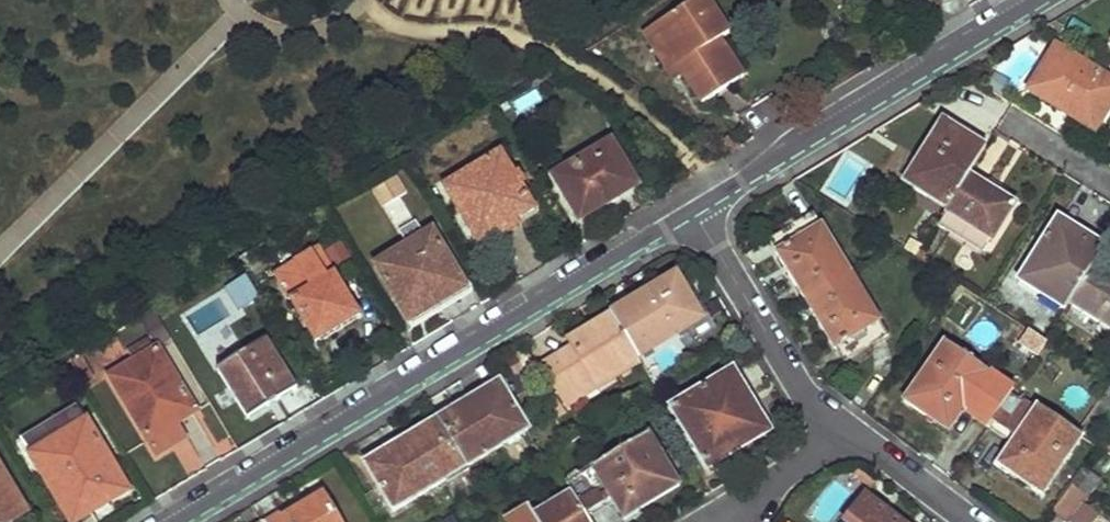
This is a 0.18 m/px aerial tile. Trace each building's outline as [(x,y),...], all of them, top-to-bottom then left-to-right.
[(705,103),(744,77),(720,40),(729,34),(706,0),(697,0),(655,28),(686,76),(705,103)] [(686,76),(655,28),(645,34),(676,83),(686,76)] [(1031,97),(1096,139),(1109,114),(1109,87),(1055,55),(1031,97)] [(944,119),(905,183),(947,212),(949,209),(971,173),(988,147),(944,119)] [(555,178),(581,220),(636,187),(610,145),(555,178)] [(446,185),(478,241),(534,208),(500,153),(446,185)] [(381,206),(409,190),(398,173),(371,189),(381,206)] [(949,209),(947,212),(993,241),(1017,202),(971,173),(949,209)] [(806,300),(851,273),(814,213),(769,239),(806,300)] [(1061,215),(1020,280),(1066,310),(1070,304),(1095,263),(1107,243),(1061,215)] [(378,267),(411,321),(466,288),(433,233),(378,267)] [(277,276),(318,340),(359,314),(319,250),(277,276)] [(1070,304),(1109,328),(1109,272),(1095,263),(1070,304)] [(237,311),(262,297),(247,272),(223,287),(237,311)] [(845,362),(889,335),(851,273),(806,300),(845,362)] [(702,319),(677,276),(612,316),(613,317),(638,357),(702,319)] [(171,338),(153,310),(139,318),(146,329),(167,341),(171,338)] [(573,352),(545,370),(567,406),(639,361),(638,357),(613,317),(569,345),(573,352)] [(265,340),(216,370),(247,419),(297,389),(265,340)] [(992,421),(1011,393),(989,377),(992,372),(947,341),(905,401),(935,421),(954,393),(970,405),(992,421)] [(110,377),(148,442),(179,422),(195,413),(157,349),(110,377)] [(734,370),(672,407),(709,468),(770,431),(734,370)] [(528,430),(501,386),(439,422),(466,467),(528,430)] [(954,393),(935,421),(951,431),(970,405),(954,393)] [(1036,410),(1011,393),(992,421),(1017,438),(1032,448),(1014,475),(1043,496),(1085,436),(1040,405),(1036,410)] [(556,397),(547,403),(557,418),(566,412),(556,397)] [(22,439),(31,454),(86,422),(76,405),(22,439)] [(216,411),(195,423),(216,461),(237,450),(216,411)] [(72,521),(76,521),(128,491),(86,422),(31,454),(72,521)] [(179,422),(148,442),(158,458),(189,439),(179,422)] [(466,467),(439,422),(366,465),(394,511),(466,467)] [(682,484),(650,433),(567,483),(572,492),(586,515),(614,498),(629,489),(642,508),(682,484)] [(1017,438),(1000,465),(1014,475),(1032,448),(1017,438)] [(194,442),(175,448),(186,477),(204,470),(194,442)] [(1101,481),(1086,470),(1074,485),(1089,496),(1101,481)] [(25,513),(0,471),(0,521),(10,521),(25,513)] [(1074,485),(1054,512),(1067,521),(1069,521),(1083,505),(1089,497),(1089,496),(1074,485)] [(614,498),(625,518),(642,508),(629,489),(614,498)] [(572,492),(534,514),(529,507),(506,520),(508,521),(591,521),(586,515),(572,492)] [(846,521),(900,521),(867,497),(846,521)] [(300,506),(273,521),(338,521),(325,498),(303,511),(300,506)] [(1069,521),(1092,521),(1097,515),(1083,505),(1069,521)]
